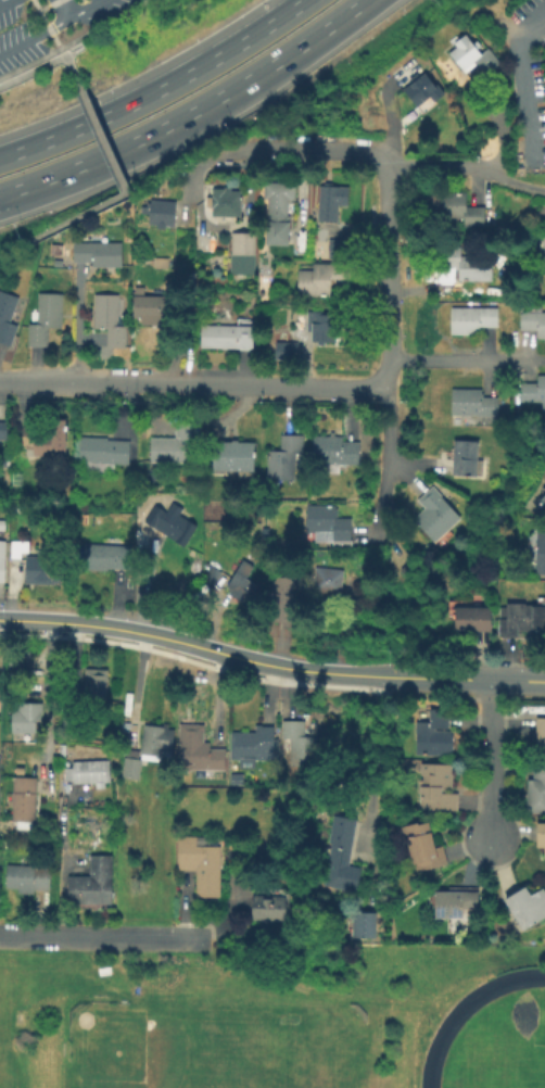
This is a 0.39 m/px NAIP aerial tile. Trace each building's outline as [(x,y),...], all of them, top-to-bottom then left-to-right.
[(465,36),(472,46),(476,41),(480,47),(476,50),(480,54),(487,49),(499,63),(483,76),(472,63),(461,72),(448,54),(456,48),(453,45),(465,36)] [(426,73),(436,86),(438,85),(445,94),(435,102),(431,98),(426,103),(424,102),(418,107),(404,90),(413,84),(409,80),(418,74),(420,77),(426,73)] [(297,184),(296,202),(290,203),(290,216),(292,216),(291,246),(267,246),(268,202),(265,202),(267,185),(297,184)] [(350,189),(348,207),(340,206),(339,224),(318,223),(320,187),(350,189)] [(232,188),(232,192),(242,192),(241,218),(213,218),(214,208),(213,210),(213,198),(214,198),(214,190),(226,190),(226,188),(232,188)] [(486,207),(486,227),(466,227),(466,218),(434,218),(434,193),(468,193),(468,207),(486,207)] [(177,203),(175,227),(167,226),(167,229),(159,229),(159,226),(151,225),(151,215),(143,214),(143,208),(152,210),(153,201),(177,203)] [(255,233),(256,276),(231,276),(231,233),(255,233)] [(338,258),(338,239),(324,238),(323,257),(338,258)] [(351,240),(350,258),(330,258),(330,240),(351,240)] [(123,243),(123,268),(93,268),(93,263),(75,264),(75,243),(123,243)] [(495,257),(494,281),(460,281),(461,268),(442,267),(442,248),(464,249),(462,256),(495,257)] [(168,258),(168,269),(155,269),(155,258),(168,258)] [(352,265),(351,286),(333,286),(333,298),(299,296),(299,270),(315,271),(315,264),(352,265)] [(168,318),(168,325),(143,325),(143,318),(136,318),(136,287),(145,288),(145,295),(174,296),(173,318),(168,318)] [(10,349),(0,345),(0,292),(20,299),(11,325),(17,328),(10,349)] [(295,306),(282,307),(282,294),(295,294),(295,306)] [(63,296),(62,329),(49,329),(48,349),(29,347),(29,326),(39,326),(40,295),(63,296)] [(127,328),(127,349),(106,349),(107,330),(94,330),(94,295),(118,296),(118,328),(127,328)] [(531,313),(544,313),(544,340),(537,340),(537,331),(520,331),(521,306),(531,306),(531,313)] [(497,308),(497,327),(481,327),(481,334),(451,334),(451,308),(497,308)] [(337,315),(337,325),(341,325),(340,333),(338,333),(338,342),(325,343),(325,346),(318,346),(317,342),(312,342),(312,332),(307,332),(307,312),(328,312),(327,315),(337,315)] [(254,321),(255,350),(202,347),(203,325),(239,326),(239,321),(254,321)] [(299,343),(297,362),(276,360),(277,342),(299,343)] [(537,376),(544,376),(544,414),(543,414),(543,405),(519,404),(520,384),(537,384),(537,376)] [(499,397),(499,417),(452,416),(453,389),(484,390),(484,396),(499,397)] [(67,421),(66,456),(34,456),(34,447),(23,447),(23,428),(36,428),(36,435),(52,435),(52,421),(67,421)] [(9,441),(0,441),(0,423),(9,423),(9,441)] [(195,425),(195,443),(188,443),(188,465),(150,465),(150,440),(175,440),(175,425),(195,425)] [(304,435),(303,454),(295,454),(295,481),(267,481),(268,452),(281,452),(281,435),(304,435)] [(131,441),(130,465),(80,463),(81,437),(107,438),(107,440),(131,441)] [(360,442),(359,465),(314,464),(315,437),(343,438),(343,442),(360,442)] [(238,441),(239,443),(256,444),(255,473),(213,472),(214,443),(232,443),(232,441),(238,441)] [(482,461),(481,476),(453,475),(455,441),(479,442),(478,461),(482,461)] [(461,519),(435,543),(414,520),(424,510),(417,501),(432,486),(461,519)] [(185,508),(180,515),(199,526),(186,548),(143,523),(154,505),(167,514),(174,503),(185,508)] [(338,506),(338,518),(353,518),(353,548),(333,548),(332,543),(313,544),(314,532),(305,533),(307,505),(338,506)] [(538,532),(544,532),(544,576),(536,575),(538,532)] [(61,561),(60,587),(25,585),(26,560),(11,559),(11,542),(29,543),(29,557),(37,558),(37,561),(61,561)] [(132,547),(132,570),(109,570),(109,572),(85,571),(86,545),(132,547)] [(258,585),(249,602),(241,597),(239,599),(231,594),(233,592),(227,587),(243,561),(254,568),(248,579),(258,585)] [(415,573),(406,580),(401,570),(408,565),(415,573)] [(223,571),(214,587),(204,582),(212,566),(223,571)] [(345,571),(343,600),(324,599),(325,593),(316,592),(317,569),(345,571)] [(302,578),(301,622),(272,622),(274,577),(302,578)] [(525,607),(544,607),(544,618),(544,631),(519,631),(519,637),(499,637),(499,608),(507,608),(507,605),(525,605),(525,607)] [(492,608),(492,632),(457,632),(457,608),(492,608)] [(33,679),(10,680),(10,654),(31,654),(33,679)] [(109,672),(109,703),(79,703),(80,691),(85,691),(86,671),(109,672)] [(68,700),(68,712),(60,711),(61,700),(68,700)] [(43,704),(43,716),(41,716),(41,723),(37,723),(36,743),(12,743),(13,711),(20,711),(20,703),(43,704)] [(416,756),(416,710),(455,710),(454,756),(416,756)] [(83,713),(83,732),(63,732),(64,712),(83,713)] [(538,719),(544,719),(544,756),(536,756),(538,719)] [(319,737),(319,768),(291,767),(292,739),(283,739),(284,721),(307,721),(307,724),(317,724),(317,736),(319,737)] [(225,748),(225,771),(179,771),(179,724),(203,725),(203,742),(210,742),(210,748),(225,748)] [(143,762),(141,761),(142,756),(139,756),(144,726),(162,729),(163,725),(168,726),(168,732),(176,733),(172,755),(161,754),(160,764),(143,762)] [(275,729),(274,741),(279,742),(279,761),(231,761),(231,733),(255,734),(255,726),(265,726),(265,729),(275,729)] [(141,761),(143,762),(140,782),(123,779),(127,758),(141,761)] [(110,760),(111,782),(110,783),(73,784),(73,782),(65,782),(64,768),(73,768),(73,762),(110,760)] [(534,763),(544,764),(544,814),(529,813),(529,781),(534,782),(534,763)] [(459,795),(458,813),(419,811),(420,764),(453,766),(452,794),(459,795)] [(243,786),(230,786),(230,776),(243,775),(243,786)] [(38,779),(37,823),(13,822),(14,777),(38,779)] [(359,821),(351,866),(364,870),(358,894),(325,887),(329,864),(322,864),(326,847),(331,847),(335,817),(359,821)] [(542,847),(541,857),(544,857),(544,822),(535,822),(534,846),(542,847)] [(430,823),(436,849),(444,847),(448,865),(416,873),(408,842),(406,843),(402,827),(418,824),(419,825),(430,823)] [(223,848),(221,899),(198,899),(198,873),(179,872),(180,838),(200,838),(199,848),(223,848)] [(113,858),(113,907),(68,906),(68,878),(90,878),(90,857),(113,858)] [(51,869),(50,893),(7,890),(8,866),(51,869)] [(286,891),(282,924),(270,923),(270,926),(262,926),(262,924),(253,923),(256,883),(278,884),(278,890),(286,891)] [(543,889),(544,893),(544,919),(524,933),(505,902),(527,888),(532,897),(543,889)] [(480,894),(480,911),(465,911),(465,921),(436,920),(436,894),(480,894)] [(377,915),(376,940),(353,939),(353,914),(377,915)]
